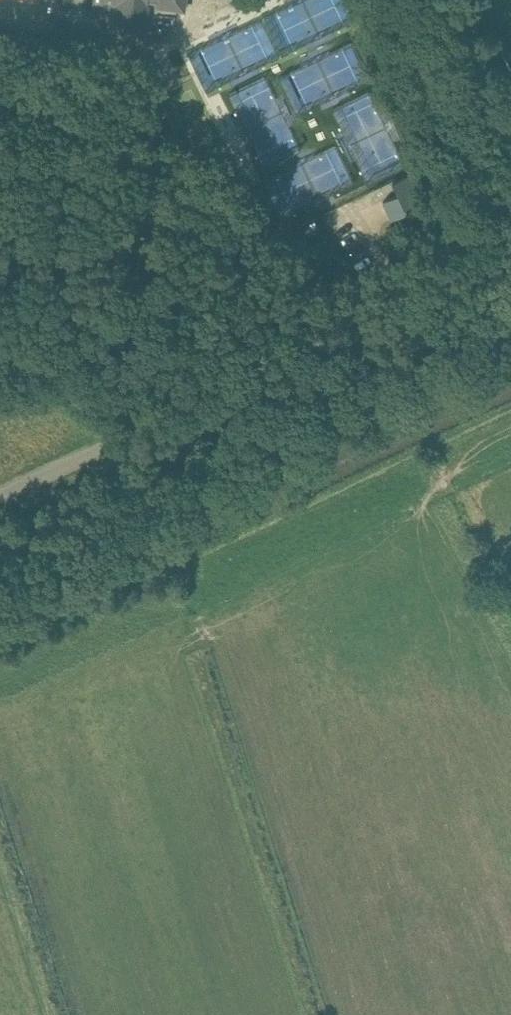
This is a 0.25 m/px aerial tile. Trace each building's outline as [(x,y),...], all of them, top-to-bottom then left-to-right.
[(157,6),(184,10),(186,0),(94,0),(94,6),(112,8),(110,30),(145,34),(149,0),(157,1),(157,6)] [(399,193),(383,201),(392,219),(409,212),(406,206),(413,203),(429,195),(416,169),(398,178),(397,178),(393,181),(399,193)]
